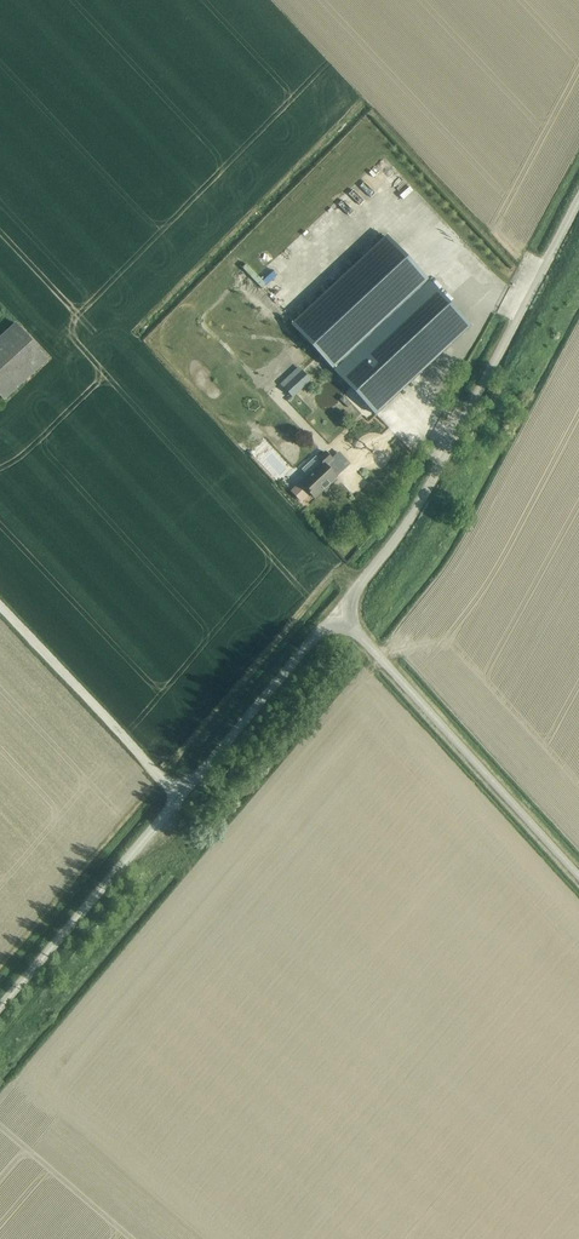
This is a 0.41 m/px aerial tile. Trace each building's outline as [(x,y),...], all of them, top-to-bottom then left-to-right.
[(388,181),(396,170),(391,167),(383,178),(388,181)] [(314,235),(337,216),(332,211),(310,229),(314,235)] [(292,322),(334,369),(426,283),(383,238),(292,322)] [(284,257),(272,267),(278,273),(290,263),(284,257)] [(284,287),(290,292),(300,281),(294,276),(284,287)] [(376,414),(443,352),(470,327),(428,283),(334,370),(376,414)] [(47,360),(15,325),(0,338),(0,398),(3,401),(47,360)] [(301,371),(283,389),(292,398),(311,381),(301,371)] [(285,421),(277,429),(287,439),(294,431),(285,421)] [(264,438),(255,447),(262,454),(271,446),(264,438)] [(336,477),(325,466),(332,460),(325,453),(318,459),(321,463),(300,483),(314,498),(336,477)]
